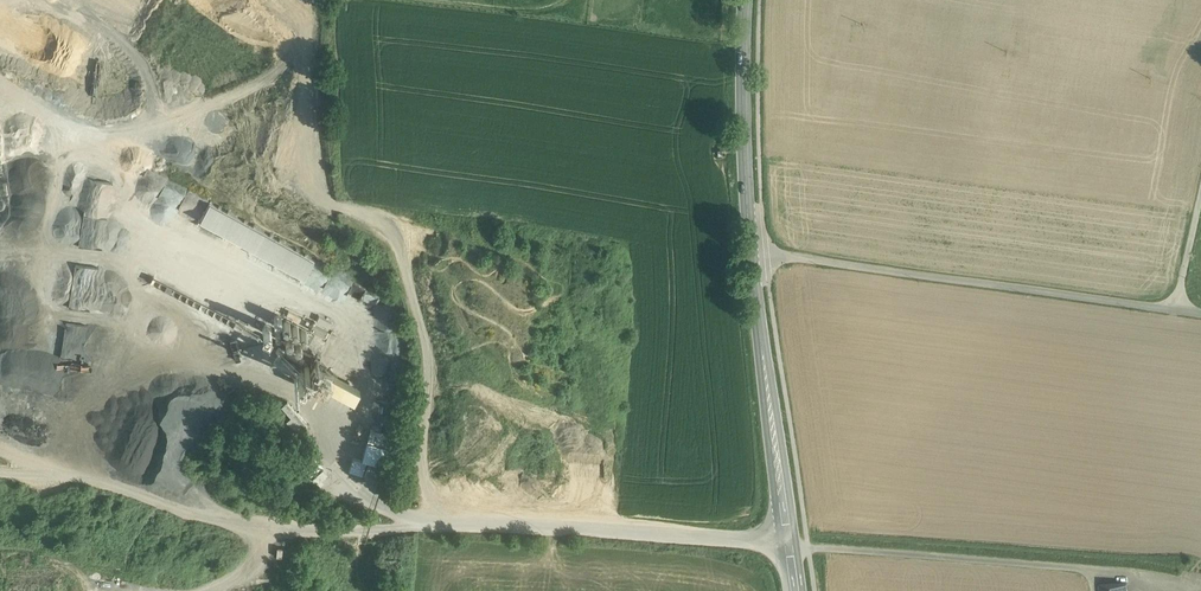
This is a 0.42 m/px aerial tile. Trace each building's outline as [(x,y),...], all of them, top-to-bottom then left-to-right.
[(210,202),(201,221),(313,272),(321,253),(210,202)] [(366,287),(333,271),(327,283),(360,299),(366,287)] [(337,330),(282,300),(271,324),(259,318),(252,331),(153,276),(151,280),(248,335),(243,343),(290,382),(303,389),(309,378),(351,403),(361,385),(320,360),(337,330)] [(84,287),(73,286),(72,305),(84,305),(84,287)] [(54,405),(77,408),(83,356),(59,353),(54,405)] [(384,465),(393,434),(370,428),(362,459),(384,465)] [(318,464),(307,474),(312,479),(322,470),(318,464)] [(322,473),(314,480),(323,491),(332,483),(322,473)] [(338,482),(329,490),(339,500),(347,492),(338,482)] [(1126,583),(1099,585),(1100,590),(1127,590),(1126,583)]
